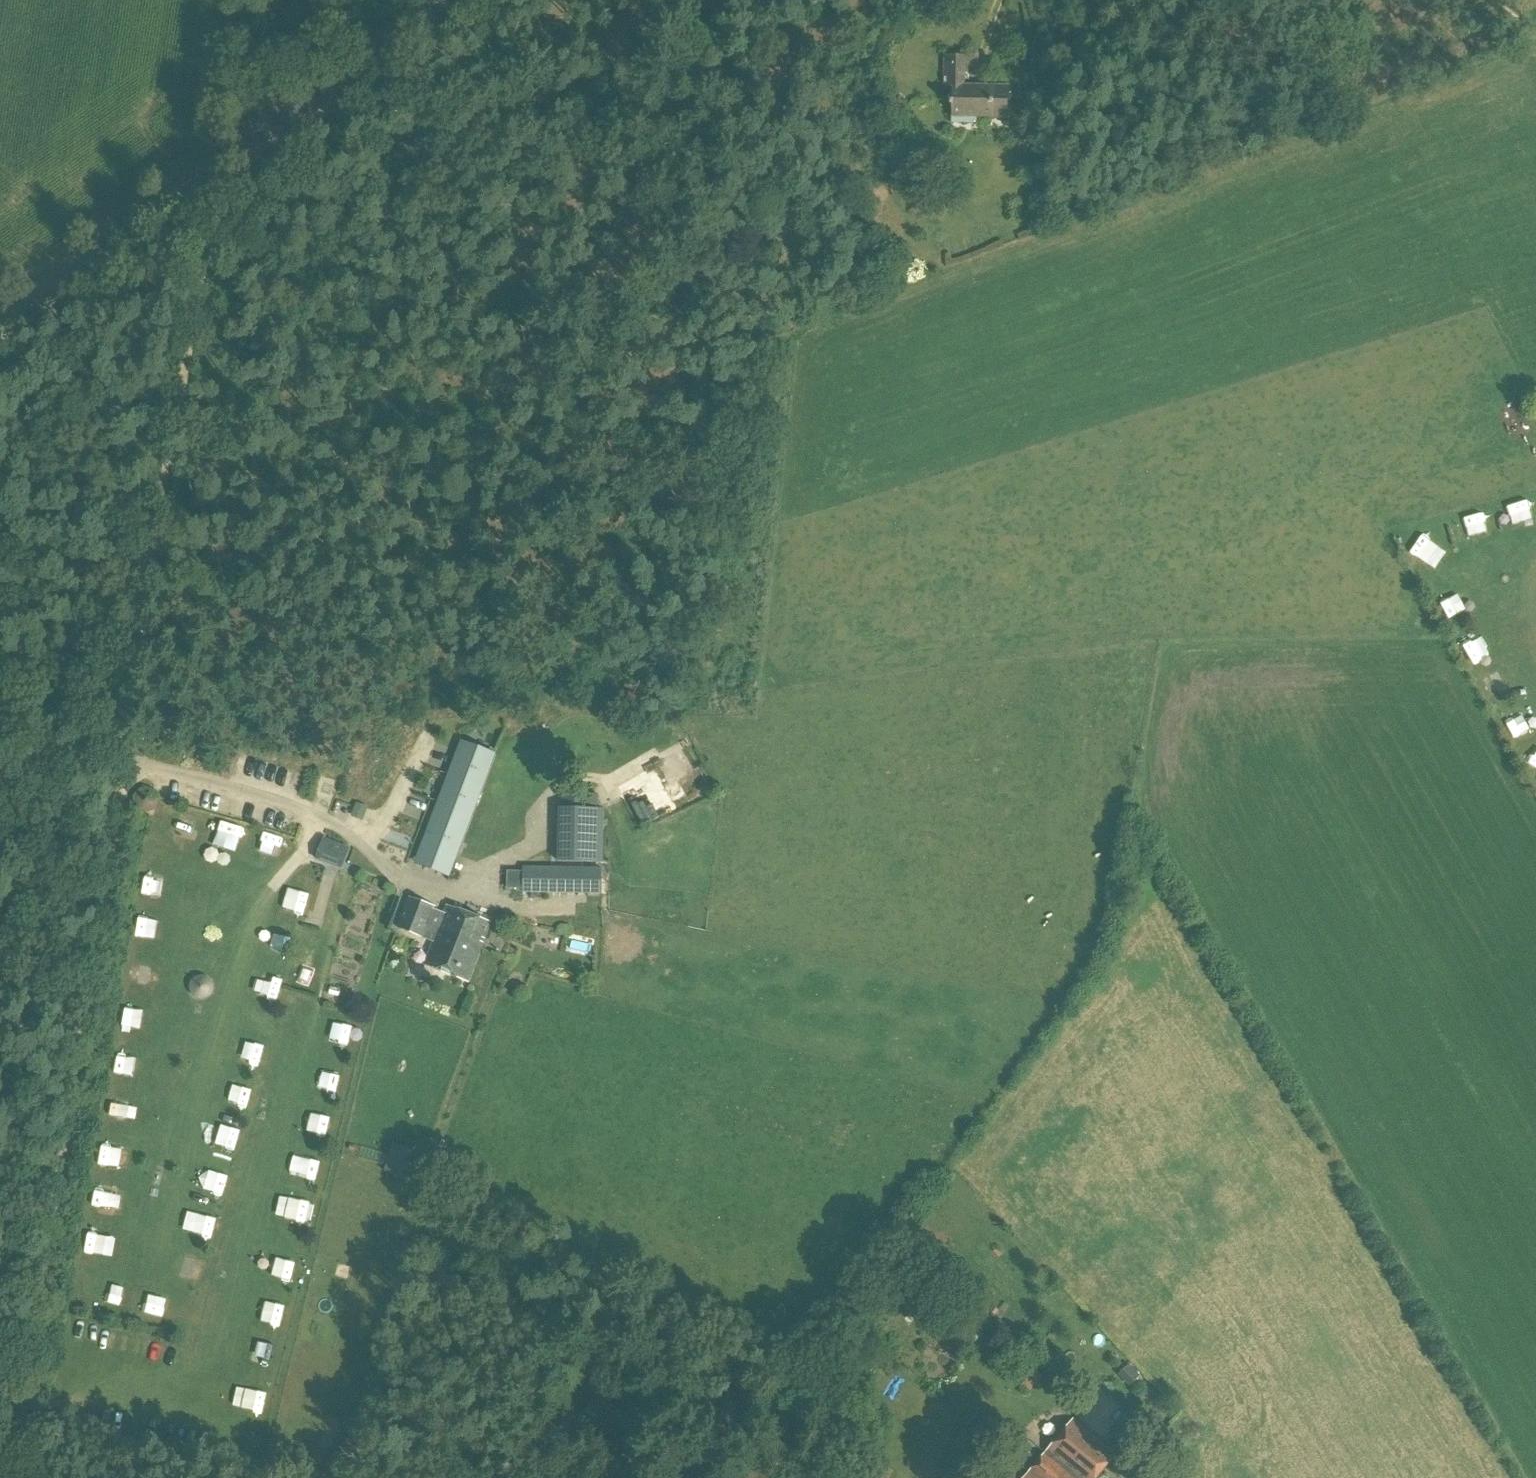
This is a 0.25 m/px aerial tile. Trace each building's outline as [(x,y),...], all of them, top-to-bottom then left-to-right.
[(1009,118),(1009,86),(965,86),(965,55),(945,55),(945,92),(952,92),(952,117),(1009,118)] [(1535,521),(1535,506),(1534,498),(1516,503),(1521,525),(1535,521)] [(1473,536),(1494,531),(1488,509),(1468,514),(1473,536)] [(1445,601),(1454,619),(1463,614),(1454,596),(1445,601)] [(1489,663),(1483,643),(1470,646),(1476,667),(1489,663)] [(1499,677),(1488,681),(1496,700),(1507,695),(1499,677)] [(488,771),(456,759),(413,873),(445,886),(488,771)] [(368,807),(356,803),(353,813),(364,817),(368,807)] [(603,863),(604,808),(573,808),(573,841),(556,841),(556,862),(603,863)] [(227,821),(223,846),(249,849),(252,824),(227,821)] [(343,846),(323,839),(315,859),(325,862),(327,857),(338,861),(343,846)] [(601,895),(602,867),(522,866),(522,871),(522,889),(522,894),(601,895)] [(295,887),(288,909),(309,917),(316,894),(295,887)] [(446,912),(435,908),(436,906),(411,897),(399,928),(435,942),(426,964),(469,980),(491,922),(449,906),(446,912)] [(142,939),(153,941),(157,919),(146,917),(142,939)] [(138,966),(135,986),(156,989),(159,969),(138,966)] [(285,997),(288,984),(270,980),(267,993),(285,997)] [(130,1033),(146,1034),(148,1011),(132,1009),(130,1033)] [(342,1048),(354,1051),(361,1025),(349,1022),(342,1048)] [(125,1082),(144,1081),(143,1060),(124,1061),(125,1082)] [(332,1098),(346,1100),(349,1077),(336,1075),(332,1098)] [(257,1111),(261,1092),(250,1090),(247,1109),(257,1111)] [(325,1122),(325,1138),(337,1138),(338,1122),(325,1122)] [(390,1155),(386,1166),(404,1171),(407,1160),(390,1155)] [(327,1189),(331,1168),(314,1164),(310,1185),(327,1189)] [(1140,1376),(1129,1365),(1118,1375),(1129,1386),(1140,1376)] [(1116,1453),(1074,1419),(1025,1477),(1095,1477),(1116,1453)]
